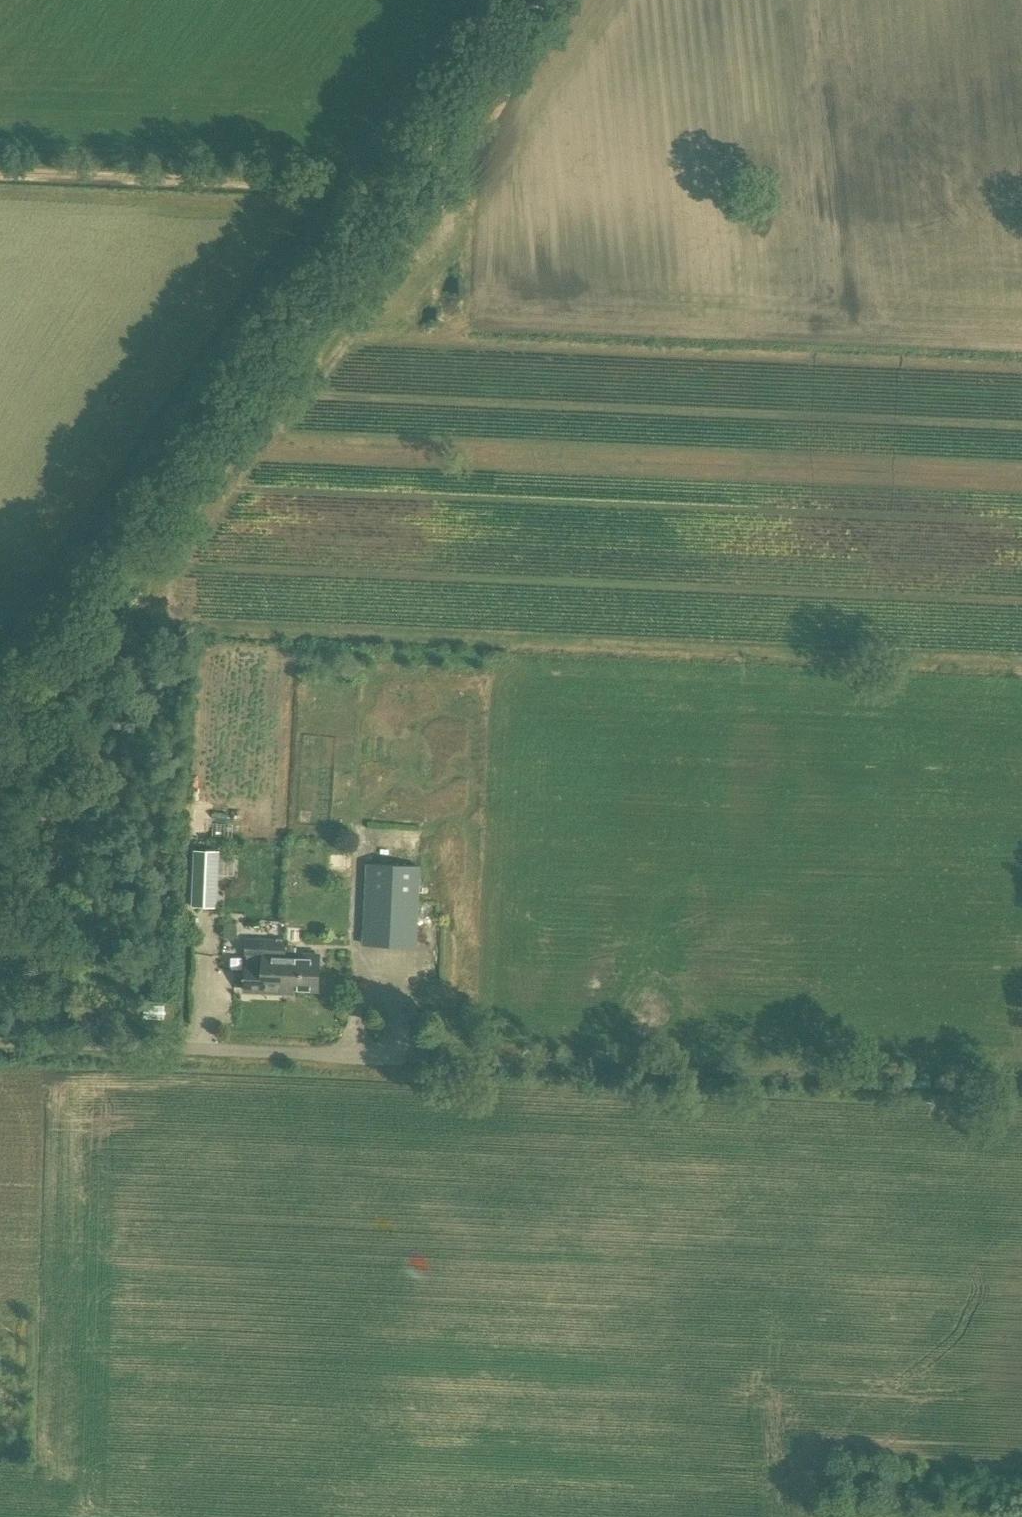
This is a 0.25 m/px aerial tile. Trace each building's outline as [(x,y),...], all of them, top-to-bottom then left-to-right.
[(417,947),(418,928),(420,866),(393,865),(394,842),(380,842),(380,864),(365,863),(362,945),(417,947)] [(219,850),(193,849),(191,906),(217,907),(219,850)] [(318,989),(319,956),(284,955),(284,944),(252,942),(252,958),(247,957),(245,990),(282,991),(282,987),(318,989)] [(144,1005),(143,1019),(163,1020),(163,1019),(171,1019),(172,1007),(164,1007),(164,1006),(144,1005)]
